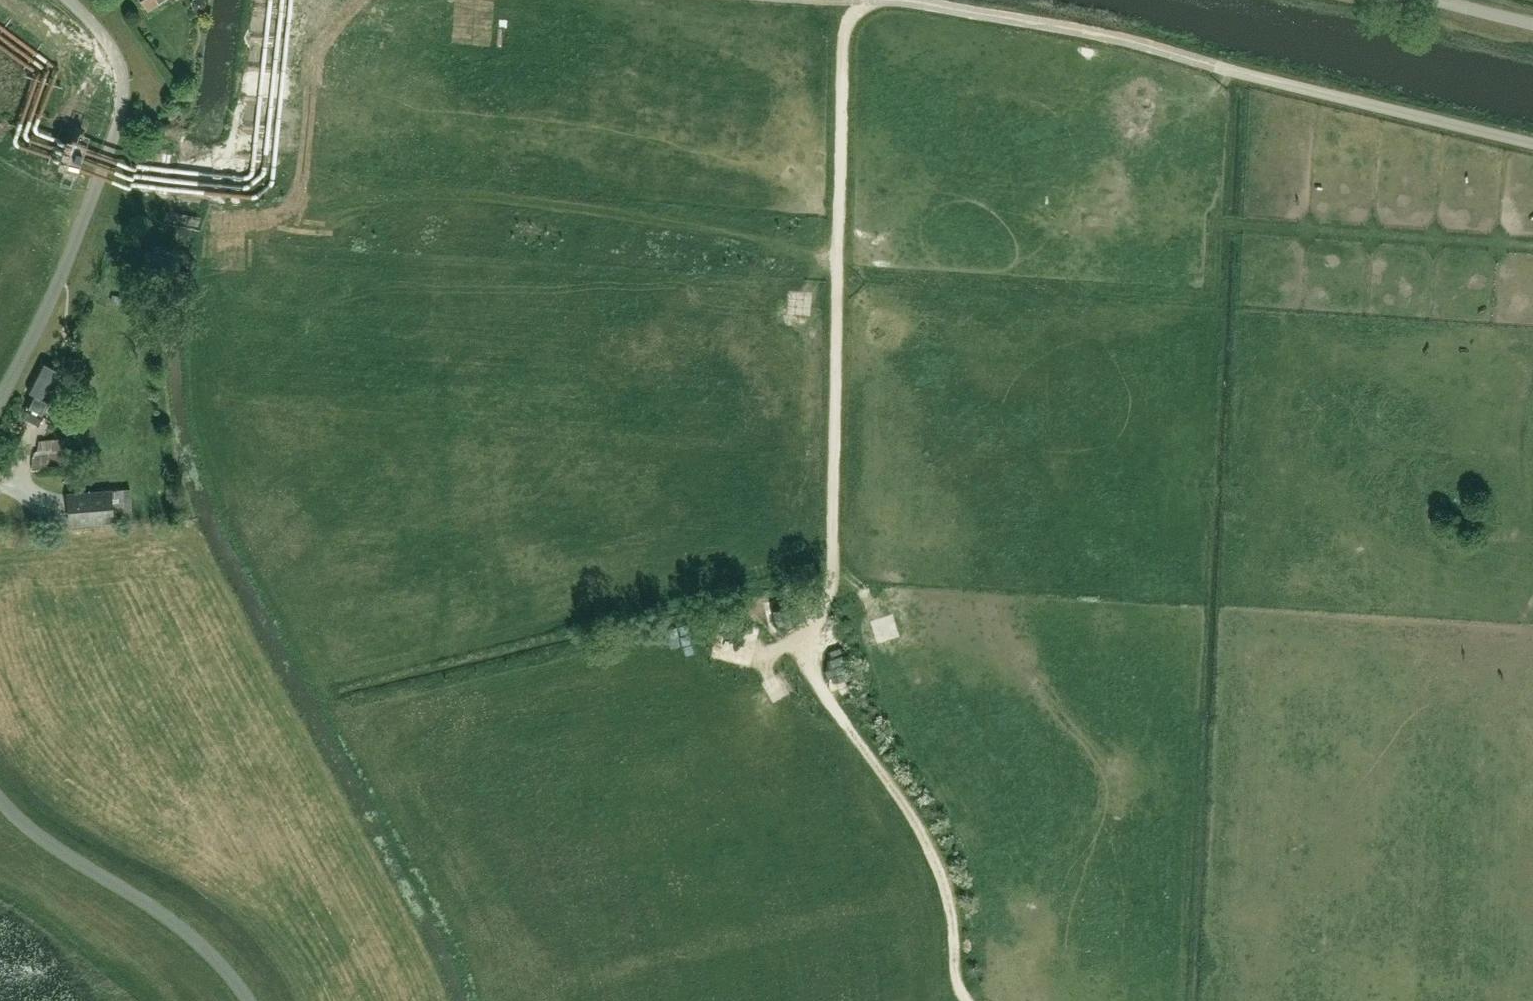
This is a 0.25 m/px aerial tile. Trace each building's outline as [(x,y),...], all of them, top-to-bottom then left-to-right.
[(192,4),(194,9),(199,11),(205,7),(207,3),(206,0),(193,0),(192,4)] [(57,386),(51,382),(58,369),(42,361),(27,389),(33,392),(27,404),(28,405),(22,416),(38,424),(44,413),(43,412),(57,386)] [(32,467),(32,469),(69,468),(70,437),(38,439),(37,450),(34,451),(32,457),(32,467)] [(110,491),(66,494),(68,524),(112,521),(110,491)] [(774,637),(787,632),(778,608),(765,613),(774,637)] [(817,650),(824,680),(843,676),(836,645),(817,650)]
